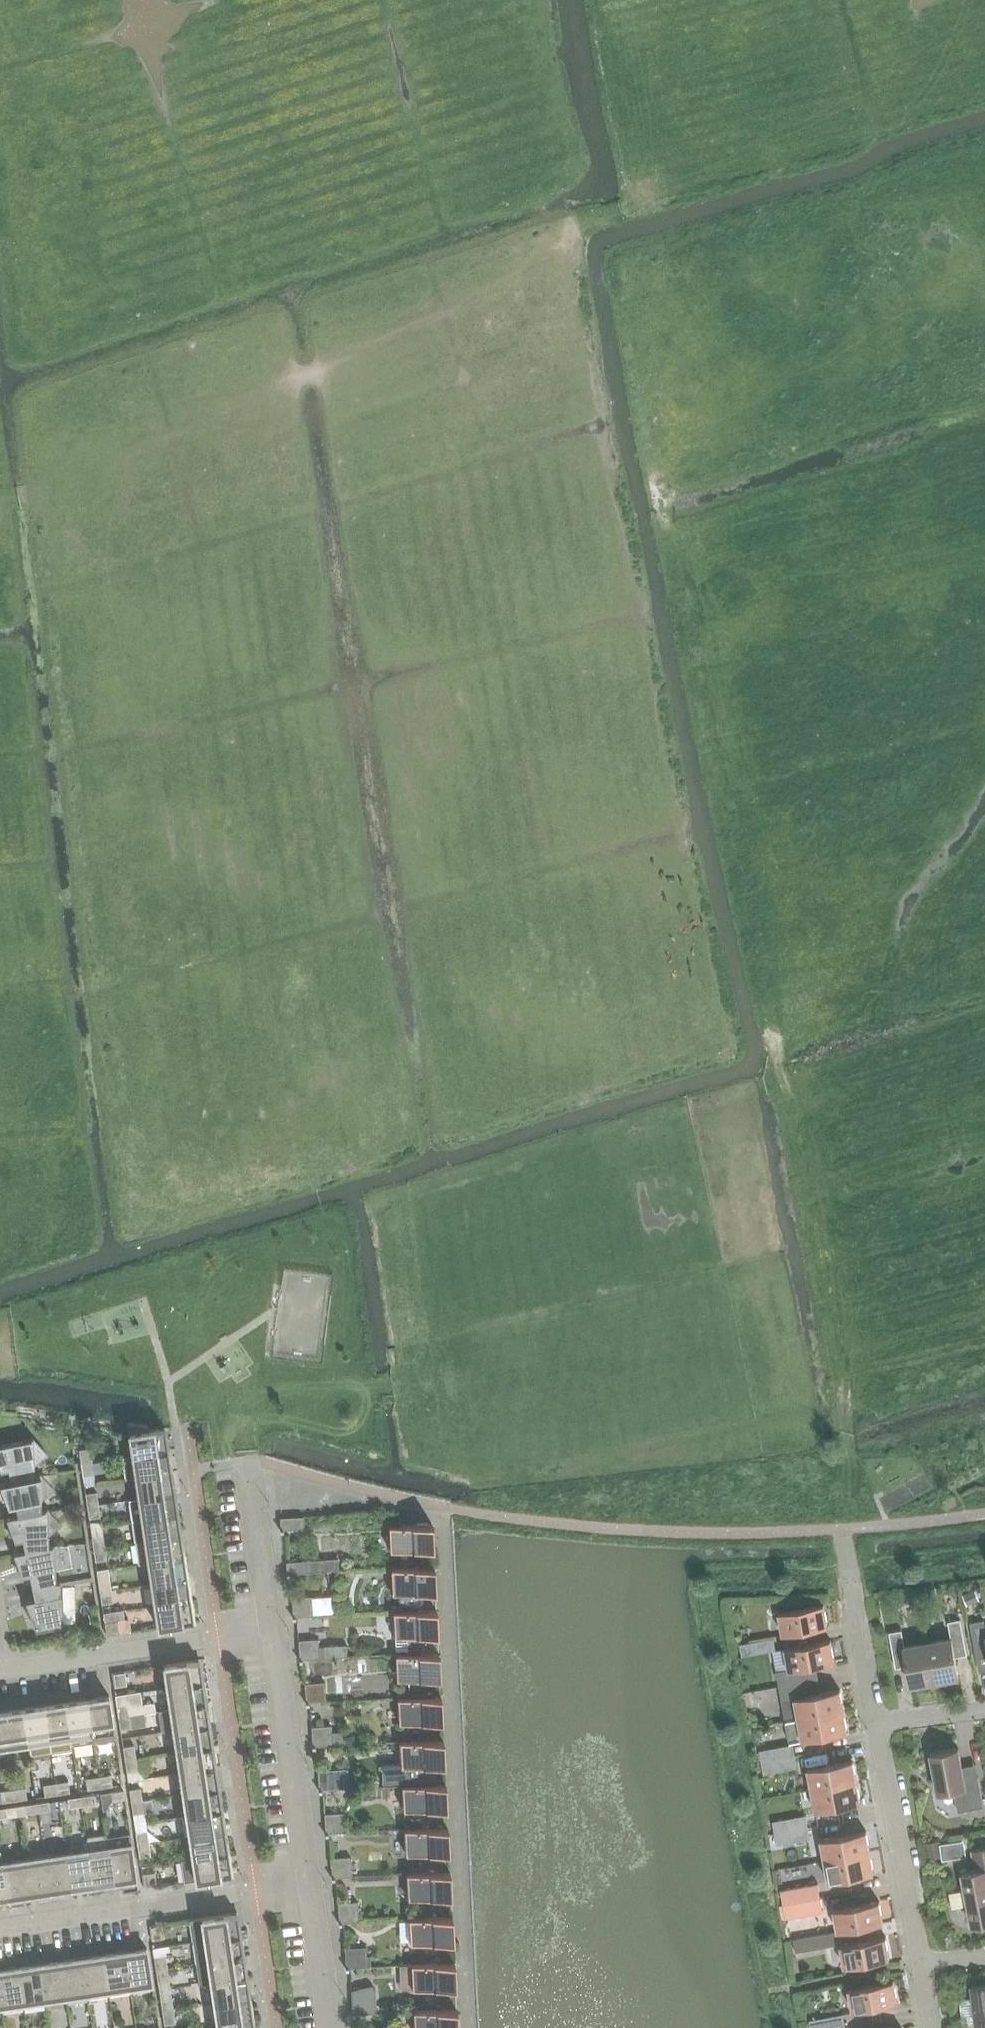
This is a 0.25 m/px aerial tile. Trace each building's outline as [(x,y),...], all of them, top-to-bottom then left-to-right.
[(131,1455),(167,1450),(163,1428),(148,1430),(147,1425),(126,1422),(131,1455)] [(10,1480),(33,1476),(33,1464),(45,1453),(32,1438),(32,1437),(30,1437),(30,1440),(0,1446),(0,1470),(7,1469),(10,1480)] [(80,1463),(91,1461),(89,1448),(78,1449),(80,1463)] [(134,1477),(170,1471),(167,1450),(131,1455),(122,1457),(125,1478),(134,1477)] [(91,1461),(80,1463),(82,1475),(93,1474),(91,1461)] [(138,1498),(173,1493),(170,1471),(134,1477),(138,1498)] [(17,1516),(40,1511),(40,1500),(53,1489),(39,1474),(39,1472),(37,1472),(37,1475),(33,1476),(10,1480),(0,1482),(0,1487),(7,1506),(14,1504),(17,1516)] [(54,1473),(40,1475),(48,1483),(56,1476),(54,1473)] [(86,1506),(97,1504),(95,1492),(85,1493),(86,1506)] [(141,1519),(176,1514),(173,1493),(138,1498),(141,1519)] [(86,1506),(88,1518),(99,1516),(97,1504),(86,1506)] [(22,1539),(24,1551),(47,1546),(47,1535),(60,1524),(46,1509),(46,1508),(44,1508),(44,1510),(40,1511),(17,1516),(5,1518),(14,1541),(22,1539)] [(144,1541),(180,1535),(176,1514),(141,1519),(141,1520),(132,1521),(135,1542),(144,1541)] [(279,1531),(282,1530),(303,1529),(302,1517),(279,1518),(279,1529),(279,1531)] [(102,1534),(100,1522),(89,1524),(91,1536),(102,1534)] [(431,1524),(402,1525),(388,1526),(389,1551),(432,1548),(431,1524)] [(93,1548),(103,1547),(102,1534),(91,1536),(93,1548)] [(147,1562),(183,1557),(180,1535),(144,1541),(135,1542),(138,1563),(147,1562)] [(47,1546),(24,1551),(13,1553),(21,1576),(29,1575),(31,1585),(55,1580),(54,1570),(67,1559),(54,1544),(54,1543),(51,1543),(51,1545),(47,1546)] [(93,1548),(95,1561),(105,1559),(103,1547),(93,1548)] [(150,1583),(186,1578),(183,1557),(147,1562),(150,1583)] [(286,1575),(289,1575),(289,1574),(306,1573),(338,1571),(337,1559),(305,1560),(285,1562),(286,1575)] [(98,1579),(108,1577),(106,1565),(96,1566),(98,1579)] [(391,1593),(434,1591),(433,1566),(390,1569),(391,1593)] [(99,1591),(110,1589),(108,1577),(98,1579),(99,1591)] [(55,1581),(55,1580),(31,1585),(34,1599),(24,1601),(35,1629),(62,1624),(61,1578),(59,1578),(59,1580),(55,1581)] [(153,1605),(189,1599),(186,1578),(150,1583),(153,1605)] [(973,1588),(962,1593),(967,1602),(977,1597),(973,1588)] [(99,1591),(101,1603),(112,1602),(110,1589),(99,1591)] [(292,1618),(295,1618),(295,1617),(312,1616),(312,1612),(311,1602),(311,1596),(291,1597),(292,1617),(292,1618)] [(157,1627),(192,1622),(189,1599),(153,1605),(157,1627)] [(311,1602),(312,1612),(331,1611),(330,1601),(311,1602)] [(823,1604),(778,1612),(782,1634),(827,1626),(823,1604)] [(394,1636),(437,1634),(435,1609),(392,1612),(394,1636)] [(104,1623),(116,1621),(124,1620),(122,1610),(103,1613),(104,1623)] [(950,1637),(927,1642),(934,1681),(958,1677),(954,1657),(966,1654),(960,1619),(948,1622),(950,1637)] [(983,1620),(969,1623),(976,1658),(984,1656),(984,1631),(983,1620)] [(106,1634),(118,1633),(118,1632),(116,1621),(104,1623),(106,1634)] [(911,1686),(934,1681),(927,1642),(904,1646),(901,1630),(889,1632),(895,1667),(907,1665),(911,1686)] [(775,1650),(773,1638),(739,1644),(741,1656),(775,1650)] [(298,1661),(301,1660),(301,1659),(346,1657),(346,1645),(318,1647),(317,1639),(298,1640),(298,1661)] [(830,1639),(785,1648),(789,1669),(789,1670),(807,1666),(834,1661),(830,1639)] [(396,1679),(439,1677),(438,1653),(395,1655),(396,1679)] [(166,1687),(201,1681),(198,1659),(162,1665),(166,1687)] [(807,1666),(789,1670),(789,1669),(776,1671),(779,1686),(809,1680),(807,1666)] [(123,1672),(112,1673),(114,1686),(125,1684),(123,1672)] [(781,1700),(812,1694),(809,1680),(779,1686),(781,1700)] [(204,1703),(201,1681),(166,1687),(169,1708),(204,1703)] [(305,1704),(308,1704),(308,1703),(325,1701),(323,1682),(303,1683),(305,1704)] [(785,1721),(843,1710),(839,1689),(812,1694),(781,1700),(785,1721)] [(118,1716),(128,1714),(127,1707),(141,1705),(139,1692),(114,1695),(116,1704),(118,1716)] [(108,1695),(86,1698),(91,1734),(114,1731),(108,1695)] [(398,1723),(441,1720),(440,1696),(397,1698),(398,1723)] [(70,1737),(91,1734),(86,1698),(65,1702),(70,1737)] [(65,1702),(43,1705),(48,1740),(70,1737),(65,1702)] [(208,1724),(204,1703),(169,1708),(160,1709),(163,1731),(172,1730),(208,1724)] [(43,1705),(22,1708),(27,1744),(48,1740),(43,1705)] [(22,1708),(0,1711),(6,1747),(27,1744),(22,1708)] [(843,1710),(785,1721),(789,1742),(847,1731),(843,1710)] [(118,1716),(119,1728),(130,1727),(128,1714),(118,1716)] [(211,1746),(208,1724),(172,1730),(175,1751),(211,1746)] [(311,1747),(314,1747),(314,1746),(332,1745),(331,1743),(331,1730),(330,1725),(310,1727),(311,1746),(311,1747)] [(331,1730),(331,1743),(343,1742),(343,1729),(331,1730)] [(380,1764),(381,1783),(434,1781),(433,1765),(443,1764),(442,1739),(399,1742),(400,1763),(380,1764)] [(124,1759),(135,1757),(133,1745),(122,1746),(124,1759)] [(214,1767),(211,1746),(175,1751),(178,1772),(214,1767)] [(761,1762),(785,1758),(783,1746),(759,1751),(761,1762)] [(958,1748),(930,1754),(937,1793),(953,1790),(957,1811),(983,1806),(978,1777),(964,1779),(958,1748)] [(124,1759),(126,1771),(137,1769),(135,1757),(124,1759)] [(785,1758),(761,1762),(764,1774),(788,1770),(785,1758)] [(807,1768),(811,1789),(856,1781),(852,1760),(807,1768)] [(217,1788),(214,1767),(178,1772),(182,1794),(217,1788)] [(318,1791),(321,1791),(321,1790),(338,1789),(337,1769),(317,1770),(317,1790),(318,1791)] [(337,1769),(338,1789),(347,1788),(346,1769),(337,1769)] [(99,1787),(111,1785),(110,1775),(98,1776),(99,1787)] [(99,1787),(98,1776),(85,1778),(87,1789),(99,1787)] [(56,1794),(69,1792),(67,1781),(55,1783),(56,1794)] [(860,1802),(856,1781),(811,1789),(815,1811),(860,1802)] [(56,1794),(55,1783),(42,1785),(44,1795),(56,1794)] [(403,1810),(445,1808),(444,1783),(401,1785),(403,1810)] [(14,1800),(26,1798),(24,1787),(12,1789),(14,1800)] [(130,1801),(141,1800),(139,1787),(128,1789),(130,1801)] [(220,1810),(217,1788),(182,1794),(185,1815),(220,1810)] [(12,1789),(0,1791),(0,1793),(1,1802),(14,1800),(12,1789)] [(122,1790),(109,1792),(111,1801),(124,1799),(122,1790)] [(90,1795),(79,1797),(80,1805),(92,1804),(90,1795)] [(80,1805),(79,1797),(67,1798),(68,1807),(80,1805)] [(130,1801),(132,1814),(143,1812),(141,1800),(130,1801)] [(48,1801),(36,1803),(37,1812),(49,1810),(48,1801)] [(36,1803),(24,1805),(26,1813),(37,1812),(36,1803)] [(224,1831),(220,1810),(185,1815),(188,1837),(224,1831)] [(324,1834),(327,1834),(327,1833),(344,1832),(343,1813),(323,1814),(324,1833),(324,1834)] [(774,1833),(798,1828),(796,1817),(772,1821),(774,1833)] [(405,1854),(448,1852),(447,1827),(404,1829),(405,1854)] [(798,1828),(774,1833),(777,1845),(801,1840),(798,1828)] [(137,1844),(148,1842),(146,1830),(135,1832),(137,1844)] [(191,1858),(227,1853),(224,1831),(188,1837),(191,1858)] [(820,1839),(824,1860),(869,1852),(865,1831),(820,1839)] [(106,1838),(113,1882),(120,1881),(121,1891),(137,1889),(129,1834),(106,1838)] [(113,1882),(106,1838),(106,1835),(86,1838),(88,1850),(87,1850),(92,1885),(113,1882)] [(939,1840),(927,1843),(928,1851),(940,1848),(939,1840)] [(137,1844),(139,1856),(149,1855),(148,1842),(137,1844)] [(950,1892),(951,1902),(957,1907),(967,1904),(971,1924),(984,1922),(984,1849),(972,1851),(975,1871),(961,1873),(964,1890),(950,1892)] [(71,1889),(92,1885),(87,1850),(65,1853),(71,1889)] [(873,1873),(869,1852),(824,1860),(828,1881),(873,1873)] [(65,1853),(44,1856),(49,1892),(71,1889),(65,1853)] [(194,1878),(195,1880),(230,1875),(227,1853),(191,1858),(191,1859),(180,1861),(183,1880),(194,1878)] [(28,1895),(49,1892),(44,1856),(22,1859),(28,1895)] [(331,1878),(334,1878),(334,1877),(351,1876),(350,1857),(330,1858),(331,1878)] [(28,1895),(22,1859),(1,1863),(6,1898),(28,1895)] [(153,1872),(142,1874),(144,1886),(155,1885),(153,1872)] [(407,1898),(450,1896),(449,1872),(406,1874),(407,1898)] [(821,1898),(819,1886),(779,1893),(781,1905),(787,1904),(821,1898)] [(821,1898),(787,1904),(789,1916),(823,1910),(821,1898)] [(878,1901),(833,1909),(837,1931),(882,1923),(878,1901)] [(337,1923),(341,1923),(341,1922),(358,1921),(357,1902),(337,1903),(337,1923)] [(239,1934),(236,1912),(190,1919),(193,1941),(239,1934)] [(409,1943),(452,1941),(451,1916),(408,1919),(409,1943)] [(161,1925),(150,1926),(152,1939),(163,1937),(161,1925)] [(830,1945),(827,1933),(794,1939),(796,1951),(830,1945)] [(197,1963),(242,1956),(239,1934),(193,1941),(197,1963)] [(885,1936),(840,1945),(844,1966),(889,1958),(885,1936)] [(347,1968),(371,1967),(370,1955),(364,1953),(364,1947),(344,1948),(344,1969),(347,1968)] [(146,1948),(124,1951),(129,1987),(151,1984),(146,1948)] [(108,1990),(129,1987),(124,1951),(102,1955),(108,1990)] [(102,1955),(81,1958),(86,1993),(108,1990),(102,1955)] [(155,1969),(166,1967),(164,1955),(153,1957),(155,1969)] [(210,1983),(245,1977),(242,1956),(197,1963),(200,1984),(210,1983)] [(81,1958),(60,1961),(65,1997),(86,1993),(81,1958)] [(60,1961),(38,1964),(43,2000),(65,1997),(60,1961)] [(412,1989),(455,1987),(453,1962),(410,1964),(412,1989)] [(38,1964),(17,1967),(22,2003),(43,2000),(38,1964)] [(22,2003),(17,1967),(0,1970),(0,2002),(1,2006),(22,2003)] [(155,1969),(157,1981),(168,1980),(166,1967),(155,1969)] [(213,2004),(249,1999),(245,1977),(210,1983),(213,2004)] [(893,1980),(848,1988),(852,2010),(897,2002),(893,1980)] [(971,1987),(972,1998),(962,1999),(959,2003),(962,2021),(965,2024),(975,2022),(976,2025),(984,2024),(984,1985),(971,1987)] [(351,2014),(375,2013),(374,1989),(350,1990),(351,2014)] [(162,2012),(172,2010),(170,1998),(160,1999),(162,2012)] [(216,2025),(252,2020),(249,1999),(213,2004),(216,2025)] [(456,2009),(413,2011),(414,2027),(457,2027),(456,2009)] [(162,2012),(163,2024),(174,2022),(172,2010),(162,2012)] [(835,2027),(833,2016),(809,2020),(810,2027),(834,2027),(835,2027)]
